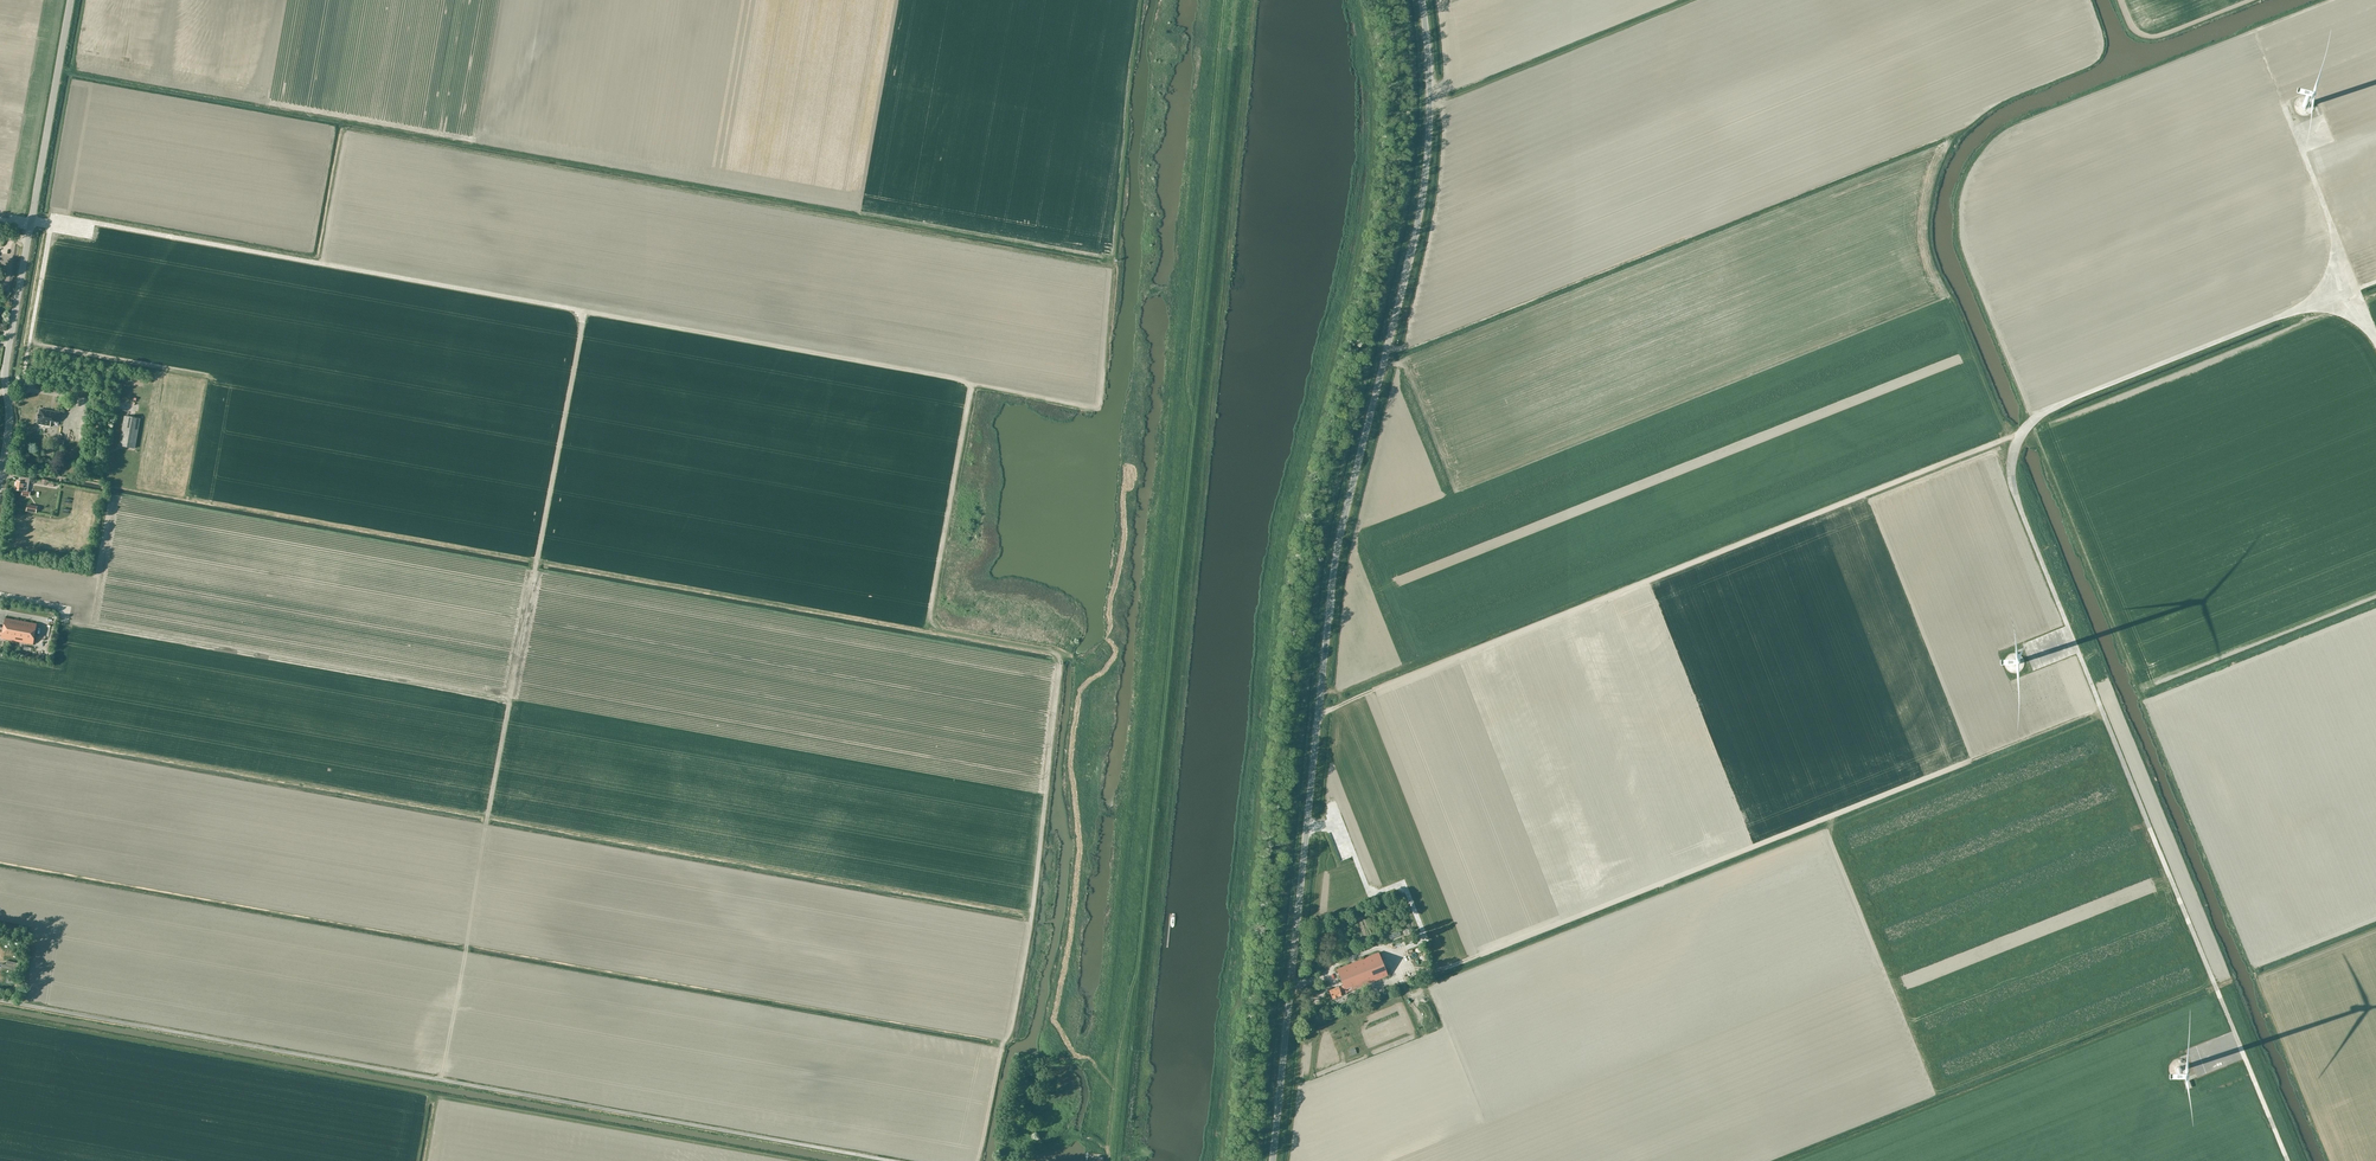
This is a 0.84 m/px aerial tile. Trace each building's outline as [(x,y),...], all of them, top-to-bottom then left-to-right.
[(60,413),(40,409),(39,414),(38,414),(37,419),(38,419),(37,424),(50,426),(51,421),(58,422),(60,413)] [(135,449),(140,419),(124,416),(119,446),(135,449)] [(20,481),(17,481),(15,490),(22,491),(22,495),(29,496),(30,493),(27,492),(30,478),(21,477),(20,481)] [(29,623),(5,619),(3,628),(0,627),(0,638),(1,638),(1,639),(33,645),(36,625),(29,623)] [(1346,992),(1388,975),(1379,953),(1337,969),(1343,985),(1338,987),(1339,987),(1329,991),(1332,999),(1346,993),(1346,992)]
